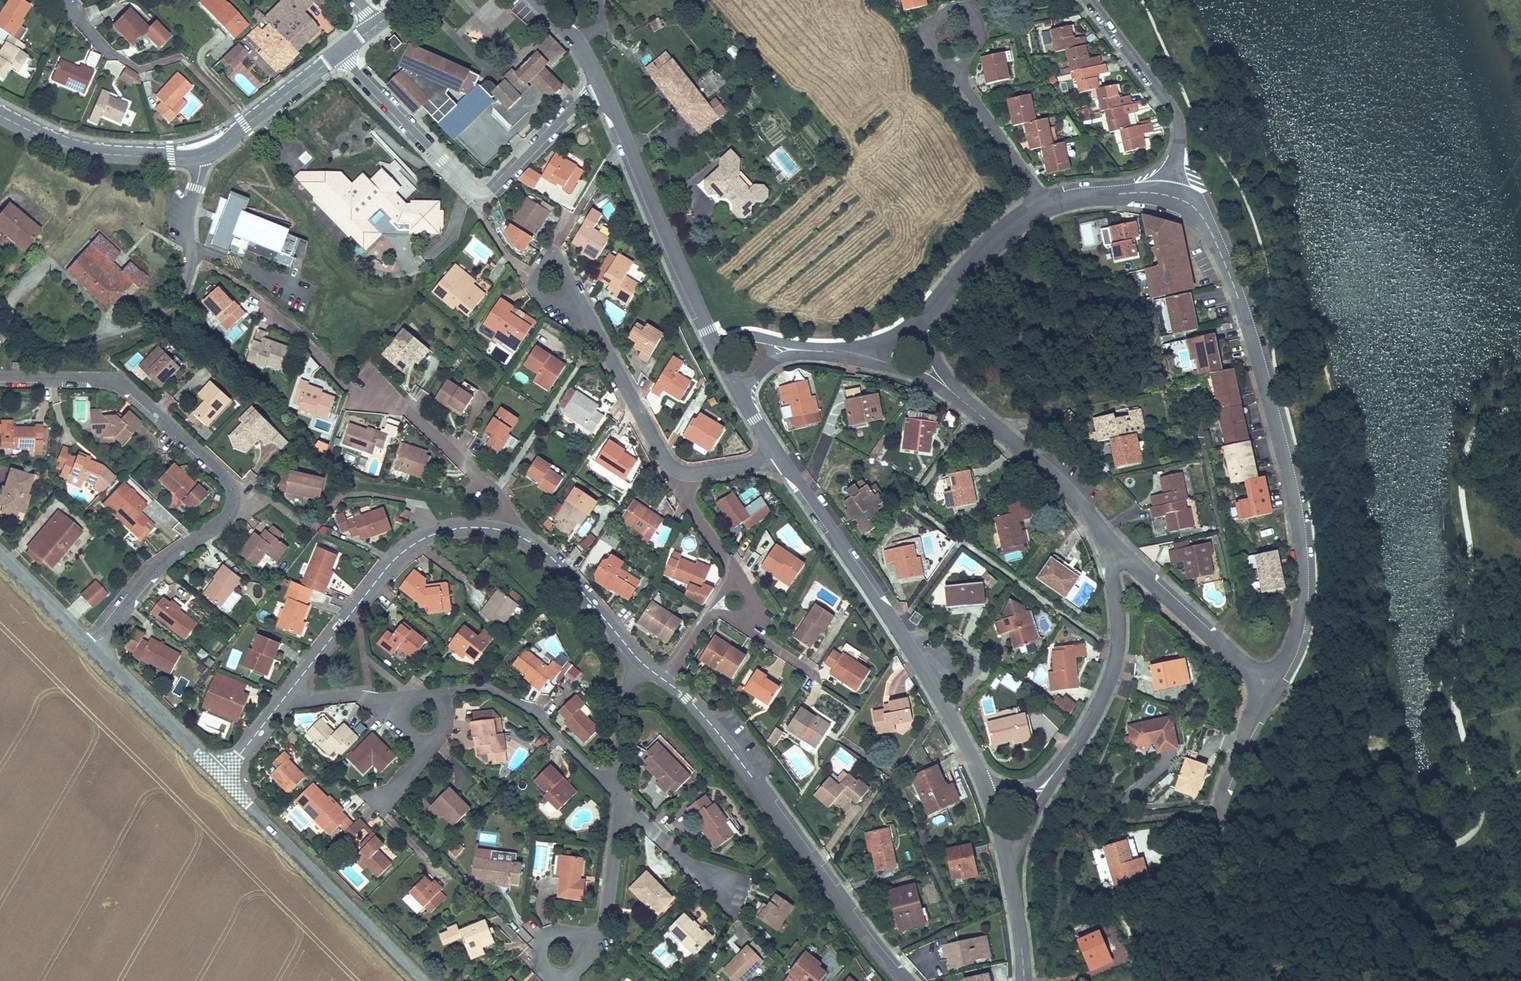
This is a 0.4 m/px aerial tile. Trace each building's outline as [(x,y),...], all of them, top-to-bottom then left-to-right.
[(20,17),(18,15),(25,4),(20,0),(4,0),(0,6),(0,7),(5,10),(0,17),(0,30),(7,34),(14,38),(21,27),(16,24),(20,17)] [(196,2),(232,40),(247,25),(226,4),(226,5),(221,0),(199,0),(196,2)] [(302,11),(310,3),(307,0),(279,0),(268,11),(264,16),(257,9),(250,16),(257,24),(245,36),(282,72),(299,54),(296,52),(319,28),(302,11)] [(928,7),(926,0),(894,0),(895,4),(901,2),(903,12),(928,7)] [(147,28),(128,10),(112,27),(131,45),(142,34),(159,50),(172,37),(155,21),(147,28)] [(656,32),(664,24),(656,16),(648,24),(656,32)] [(1087,46),(1085,37),(1074,39),(1072,33),(1076,32),(1074,25),(1049,31),(1054,53),(1065,50),(1087,46)] [(564,86),(546,67),(549,65),(551,67),(567,52),(549,33),(538,44),(540,47),(536,51),(538,52),(517,72),(529,84),(531,82),(549,100),(564,86)] [(1051,44),(1049,33),(1042,34),(1044,45),(1051,44)] [(24,53),(17,48),(21,43),(14,38),(7,34),(2,42),(5,44),(0,51),(0,75),(8,64),(13,68),(24,53)] [(394,50),(401,44),(395,36),(387,41),(394,50)] [(649,54),(641,41),(631,47),(639,60),(649,54)] [(438,123),(439,124),(458,105),(457,104),(447,94),(449,88),(461,94),(461,93),(467,95),(476,86),(480,76),(471,72),(472,70),(410,43),(400,66),(405,69),(404,70),(403,69),(387,85),(415,114),(423,107),(438,123)] [(733,44),(726,50),(734,60),(742,55),(733,44)] [(232,70),(248,55),(238,45),(222,60),(232,70)] [(1087,46),(1065,50),(1070,72),(1074,71),(1102,65),(1100,56),(1089,59),(1088,53),(1090,52),(1089,45),(1087,46)] [(87,46),(81,59),(91,64),(97,50),(87,46)] [(720,98),(713,104),(665,52),(646,69),(653,76),(651,78),(673,103),(675,101),(703,132),(730,108),(720,98)] [(1004,53),(980,58),(985,84),(1010,79),(1004,53)] [(56,55),(48,75),(80,89),(90,66),(76,60),(75,64),(56,55)] [(1099,78),(1099,75),(1108,73),(1106,64),(1102,65),(1074,71),(1079,94),(1095,90),(1100,89),(1097,78),(1099,78)] [(130,86),(138,75),(126,67),(119,78),(130,86)] [(485,81),(481,86),(495,101),(501,106),(503,104),(509,110),(523,96),(522,96),(531,87),(529,84),(517,72),(513,68),(503,77),(505,80),(498,87),(494,82),(492,81),(491,81),(489,80),(487,81),(485,81)] [(187,104),(182,99),(192,87),(177,73),(155,96),(161,102),(154,109),(157,111),(163,117),(170,123),(187,104)] [(458,105),(439,124),(438,123),(455,141),(495,101),(481,86),(479,84),(476,86),(467,95),(457,104),(458,105)] [(1132,102),(1130,96),(1122,98),(1121,95),(1118,95),(1116,85),(1100,89),(1095,90),(1100,112),(1104,111),(1132,105),(1132,102)] [(100,115),(120,124),(128,104),(121,101),(122,100),(118,98),(117,100),(108,96),(110,93),(102,89),(96,103),(89,121),(96,124),(100,115)] [(1036,122),(1030,95),(1006,100),(1012,127),(1023,125),(1036,122)] [(1131,128),(1128,115),(1138,112),(1137,106),(1146,103),(1144,100),(1132,102),(1132,105),(1104,111),(1109,133),(1119,131),(1131,128)] [(1080,116),(1090,114),(1089,108),(1076,111),(1077,117),(1080,116)] [(163,117),(157,111),(153,115),(159,120),(163,117)] [(1091,120),(1090,114),(1080,116),(1081,122),(1091,120)] [(1055,122),(1054,118),(1036,122),(1023,125),(1029,151),(1040,149),(1058,145),(1054,127),(1050,128),(1048,123),(1055,122)] [(1146,148),(1142,134),(1153,132),(1150,120),(1138,122),(1139,126),(1131,128),(1119,131),(1124,153),(1146,148)] [(1102,135),(1093,136),(1098,143),(1101,142),(1103,139),(1102,135)] [(1070,170),(1065,143),(1058,145),(1040,149),(1046,175),(1070,170)] [(307,150),(299,158),(305,165),(313,157),(307,150)] [(734,150),(723,159),(722,176),(721,178),(712,178),(707,181),(706,190),(710,195),(717,195),(717,199),(726,200),(728,198),(732,202),(731,212),(733,214),(736,217),(739,218),(743,218),(746,216),(748,212),(748,206),(751,203),(760,203),(766,197),(766,194),(767,190),(763,187),(759,187),(754,188),(751,190),(740,179),(742,171),(745,171),(746,158),(741,158),(734,150)] [(559,184),(565,188),(564,190),(571,194),(585,171),(578,166),(579,166),(557,153),(543,176),(542,177),(557,186),(559,184)] [(383,167),(380,170),(390,180),(393,177),(383,167)] [(543,176),(530,168),(518,180),(534,190),(542,177),(543,176)] [(321,178),(312,187),(320,195),(323,201),(339,217),(336,220),(352,236),(364,248),(380,232),(369,220),(382,207),(393,219),(398,224),(411,224),(411,231),(438,231),(439,203),(411,203),(409,204),(398,193),(403,187),(393,177),(390,180),(380,170),(371,179),(364,172),(354,182),(343,171),(322,171),(321,178)] [(321,178),(322,171),(300,171),(294,177),(314,197),(314,201),(350,238),(352,236),(336,220),(339,217),(323,201),(320,195),(312,187),(321,178)] [(251,198),(232,190),(223,215),(227,216),(224,225),(219,223),(210,247),(228,254),(232,244),(236,235),(250,241),(246,250),(292,268),(296,257),(292,256),(300,237),(290,233),(292,229),(246,211),(251,198)] [(514,247),(525,253),(534,238),(533,237),(538,229),(540,230),(551,212),(540,205),(528,197),(506,233),(514,247)] [(393,219),(391,221),(397,227),(408,227),(407,234),(441,234),(442,200),(411,200),(411,203),(439,203),(438,231),(411,231),(411,224),(398,224),(393,219)] [(543,201),(540,205),(551,212),(553,207),(543,201)] [(9,207),(0,217),(0,233),(7,239),(11,235),(26,248),(39,233),(9,207)] [(593,208),(572,244),(583,251),(598,259),(616,229),(601,221),(597,229),(595,228),(604,214),(593,208)] [(1194,291),(1182,227),(1143,216),(1147,238),(1154,237),(1160,268),(1146,271),(1151,298),(1194,291)] [(212,222),(208,220),(204,228),(209,230),(212,222)] [(1138,258),(1134,240),(1139,239),(1136,224),(1109,230),(1102,231),(1106,247),(1113,246),(1116,263),(1138,258)] [(380,232),(364,248),(367,251),(383,235),(380,232)] [(11,235),(7,239),(22,252),(26,248),(11,235)] [(66,273),(108,310),(124,293),(90,263),(97,255),(132,285),(139,291),(148,281),(125,260),(119,255),(115,252),(97,236),(66,273)] [(596,262),(598,259),(583,251),(581,253),(596,262)] [(627,305),(640,283),(626,275),(635,262),(619,252),(616,256),(601,282),(609,286),(610,285),(617,289),(615,294),(613,296),(627,305)] [(616,256),(610,253),(594,279),(600,283),(601,282),(616,256)] [(90,263),(124,293),(132,285),(97,255),(90,263)] [(125,260),(148,281),(152,276),(129,255),(125,260)] [(456,263),(453,267),(473,284),(476,280),(456,263)] [(473,284),(453,267),(434,289),(455,306),(467,316),(485,294),(473,284)] [(615,294),(617,289),(610,285),(609,286),(607,289),(615,294)] [(233,300),(221,286),(203,302),(221,322),(220,323),(227,331),(247,313),(234,299),(233,300)] [(431,292),(452,309),(455,306),(434,289),(431,292)] [(1192,294),(1166,299),(1173,334),(1199,329),(1192,294)] [(478,331),(492,339),(495,335),(505,341),(504,343),(516,351),(536,320),(526,314),(523,319),(515,314),(519,309),(500,297),(478,331)] [(526,314),(519,309),(515,314),(523,319),(526,314)] [(645,327),(638,322),(628,338),(636,343),(636,344),(643,349),(641,352),(637,357),(646,363),(660,340),(652,335),(656,328),(648,323),(645,327)] [(665,332),(657,327),(656,328),(652,335),(660,340),(665,332)] [(382,354),(404,373),(415,360),(427,346),(405,328),(382,354)] [(269,332),(259,329),(247,361),(266,368),(268,365),(283,370),(292,347),(267,338),(269,332)] [(1196,359),(1199,374),(1224,369),(1216,333),(1187,339),(1191,360),(1196,359)] [(514,354),(516,351),(504,343),(505,341),(495,335),(492,339),(514,354)] [(523,366),(537,375),(536,377),(552,387),(566,364),(557,359),(555,363),(548,359),(551,354),(536,345),(523,366)] [(420,364),(431,350),(427,346),(415,360),(420,364)] [(174,358),(161,347),(143,367),(151,374),(154,370),(169,382),(183,366),(174,358)] [(177,354),(174,358),(183,366),(186,362),(177,354)] [(557,359),(551,354),(548,359),(555,363),(557,359)] [(685,362),(674,355),(652,392),(660,397),(664,391),(680,401),(692,381),(678,373),(685,362)] [(307,365),(302,379),(311,382),(316,369),(307,365)] [(1235,368),(1229,369),(1237,403),(1242,402),(1235,368)] [(1211,373),(1218,407),(1237,403),(1229,369),(1211,373)] [(165,386),(169,382),(154,370),(151,374),(165,386)] [(549,391),(552,387),(536,377),(533,381),(549,391)] [(696,387),(699,389),(704,380),(701,378),(696,387)] [(311,382),(302,379),(293,404),(300,407),(300,408),(314,414),(314,415),(328,420),(337,397),(323,392),(322,396),(308,391),(310,384),(311,382)] [(447,379),(434,399),(447,407),(449,405),(463,414),(474,397),(447,379)] [(808,380),(778,387),(783,406),(790,404),(796,427),(818,422),(812,396),(808,380)] [(208,427),(232,401),(211,381),(198,395),(205,401),(193,413),(208,427)] [(324,389),(310,384),(308,391),(322,396),(323,392),(324,389)] [(415,385),(408,396),(420,403),(427,392),(415,385)] [(576,391),(570,387),(558,406),(564,409),(576,391)] [(847,399),(845,400),(850,426),(853,425),(853,428),(868,425),(867,423),(885,419),(880,393),(863,396),(861,387),(845,390),(847,399)] [(599,405),(577,390),(576,391),(565,408),(587,422),(584,428),(593,434),(602,420),(593,414),(596,410),(599,405)] [(238,395),(235,399),(242,407),(246,402),(238,395)] [(822,421),(815,396),(812,396),(818,422),(822,421)] [(715,397),(709,400),(712,407),(718,404),(715,397)] [(461,417),(463,414),(449,405),(447,407),(461,417)] [(1242,405),(1237,407),(1245,441),(1250,440),(1242,405)] [(290,443),(253,406),(245,413),(240,419),(243,423),(230,436),(234,448),(247,453),(260,440),(266,445),(275,443),(282,450),(290,443)] [(519,418),(501,407),(484,433),(490,437),(486,444),(499,453),(504,446),(502,445),(509,434),(519,418)] [(1237,407),(1219,411),(1226,445),(1245,441),(1237,407)] [(314,415),(314,414),(300,408),(298,413),(312,419),(314,415)] [(562,414),(584,428),(587,422),(565,408),(564,409),(562,414)] [(141,424),(127,413),(121,420),(116,416),(101,417),(100,410),(91,411),(92,437),(101,437),(101,442),(120,441),(124,445),(141,424)] [(604,416),(596,410),(593,414),(602,420),(604,416)] [(931,453),(934,433),(937,434),(938,422),(937,422),(938,415),(911,410),(909,418),(906,418),(902,450),(915,451),(914,454),(919,454),(919,452),(931,453)] [(1146,434),(1142,410),(1129,412),(1130,417),(1116,420),(1115,415),(1094,420),(1096,432),(1093,433),(1095,444),(1111,441),(1138,436),(1146,434)] [(726,427),(701,413),(697,419),(694,418),(685,433),(697,440),(695,443),(711,452),(726,427)] [(947,428),(952,432),(949,436),(954,439),(962,423),(953,417),(947,428)] [(383,429),(382,431),(369,427),(368,429),(351,423),(343,444),(373,455),(376,447),(384,449),(389,435),(396,438),(401,422),(389,418),(385,429),(383,429)] [(12,423),(0,423),(0,449),(33,449),(33,455),(43,455),(42,427),(34,427),(34,430),(12,430),(12,423)] [(683,436),(695,443),(697,440),(685,433),(683,436)] [(511,435),(509,434),(502,445),(504,446),(511,435)] [(884,435),(870,455),(876,460),(883,451),(883,450),(891,439),(884,435)] [(1139,443),(1138,436),(1111,441),(1116,468),(1143,462),(1139,443)] [(512,450),(518,441),(511,437),(505,445),(512,450)] [(626,450),(609,439),(596,461),(625,480),(637,461),(625,453),(626,450)] [(1250,440),(1245,441),(1253,478),(1259,476),(1251,440),(1250,440)] [(1151,461),(1147,441),(1139,443),(1143,462),(1151,461)] [(1245,480),(1253,478),(1245,441),(1226,445),(1224,446),(1232,483),(1245,480)] [(396,470),(426,480),(434,457),(428,455),(412,449),(413,446),(405,443),(396,470)] [(429,451),(413,446),(412,449),(428,455),(429,451)] [(83,482),(92,485),(100,493),(115,478),(103,467),(89,461),(90,458),(78,453),(76,456),(75,459),(68,456),(71,450),(62,447),(56,461),(61,463),(59,468),(63,470),(60,477),(68,480),(67,482),(80,488),(83,482)] [(342,450),(333,447),(330,456),(339,459),(342,450)] [(552,465),(538,456),(528,472),(541,481),(540,484),(537,487),(551,496),(563,478),(550,469),(552,465)] [(194,479),(169,458),(155,474),(170,486),(181,495),(186,500),(196,499),(206,487),(195,478),(194,479)] [(948,509),(978,503),(971,470),(949,475),(952,491),(944,492),(948,509)] [(12,471),(4,493),(1,492),(0,494),(0,504),(2,505),(1,509),(17,514),(20,505),(26,507),(30,496),(26,495),(32,478),(12,471)] [(320,501),(325,479),(292,471),(291,477),(283,475),(279,491),(320,501)] [(541,481),(528,472),(526,475),(540,484),(541,481)] [(1187,502),(1181,473),(1161,477),(1164,492),(1152,495),(1155,508),(1185,502),(1187,502)] [(1250,498),(1254,517),(1274,512),(1266,475),(1259,476),(1253,478),(1245,480),(1250,498)] [(142,499),(119,479),(104,496),(126,515),(127,515),(122,521),(138,534),(151,519),(136,506),(142,499)] [(863,479),(846,490),(851,497),(867,486),(863,479)] [(851,497),(843,502),(848,509),(845,511),(852,521),(855,519),(859,524),(857,525),(864,535),(876,527),(871,521),(881,514),(879,511),(890,503),(876,483),(870,487),(869,485),(867,486),(851,497)] [(175,502),(181,495),(170,486),(164,492),(175,502)] [(575,487),(566,501),(585,513),(589,516),(598,502),(575,487)] [(714,493),(706,492),(704,501),(712,503),(714,493)] [(733,492),(717,504),(734,529),(743,523),(751,517),(745,509),(733,492)] [(100,500),(122,521),(126,515),(104,496),(100,500)] [(745,509),(751,517),(768,505),(762,497),(745,509)] [(1009,514),(995,517),(1002,548),(1003,548),(1021,544),(1018,531),(1022,531),(1020,520),(1032,518),(1027,498),(1007,502),(1009,514)] [(1239,502),(1236,503),(1240,520),(1254,517),(1250,498),(1239,501),(1239,502)] [(664,519),(634,500),(621,519),(645,535),(649,529),(655,533),(664,519)] [(658,513),(671,521),(675,512),(667,500),(658,513)] [(585,513),(566,501),(555,518),(559,520),(555,526),(569,536),(573,530),(574,530),(578,524),(585,513)] [(1189,528),(1185,502),(1155,508),(1151,508),(1153,518),(1165,516),(1167,532),(1189,528)] [(748,530),(773,512),(768,505),(751,517),(743,523),(748,530)] [(384,508),(347,521),(344,513),(335,516),(342,534),(349,531),(352,538),(360,536),(364,534),(366,540),(392,530),(384,508)] [(51,570),(83,532),(57,510),(25,547),(28,550),(25,553),(38,565),(41,562),(51,570)] [(413,513),(406,510),(403,518),(410,521),(413,513)] [(589,516),(585,513),(578,524),(581,526),(589,516)] [(272,526),(268,531),(279,540),(283,534),(272,526)] [(333,530),(323,526),(320,532),(330,537),(333,530)] [(651,539),(655,533),(649,529),(645,535),(651,539)] [(268,531),(266,530),(260,537),(258,540),(253,535),(239,553),(257,567),(266,554),(277,563),(289,548),(279,540),(268,531)] [(1028,543),(1025,530),(1022,531),(1018,531),(1021,544),(1024,543),(1028,543)] [(592,534),(577,544),(583,551),(597,541),(592,534)] [(764,534),(755,550),(767,556),(775,540),(764,534)] [(1176,551),(1191,548),(1190,541),(1174,544),(1176,551)] [(1021,544),(1003,548),(1005,553),(1025,549),(1024,543),(1021,544)] [(806,563),(777,544),(764,563),(778,573),(782,567),(797,577),(806,563)] [(915,544),(884,551),(887,564),(895,562),(898,580),(924,575),(921,557),(918,558),(915,544)] [(1176,551),(1170,552),(1172,564),(1184,562),(1187,581),(1215,576),(1211,558),(1215,558),(1212,544),(1191,548),(1176,551)] [(317,547),(301,584),(325,595),(329,586),(326,584),(332,571),(338,556),(317,547)] [(1258,567),(1264,592),(1286,587),(1278,550),(1255,555),(1258,567)] [(682,554),(674,551),(664,575),(689,585),(684,597),(702,607),(716,588),(705,584),(710,569),(696,564),(680,558),(682,554)] [(753,569),(760,555),(753,552),(746,566),(753,569)] [(603,560),(594,574),(596,583),(611,592),(612,590),(629,601),(642,581),(621,568),(625,562),(612,554),(609,559),(603,560)] [(1244,558),(1247,570),(1258,567),(1255,555),(1244,558)] [(1052,560),(1040,578),(1069,599),(1081,579),(1052,560)] [(697,561),(696,564),(710,569),(711,566),(697,561)] [(243,580),(223,565),(214,577),(215,578),(219,581),(206,596),(221,607),(243,580)] [(417,566),(414,570),(429,581),(431,578),(417,566)] [(778,573),(793,583),(797,577),(782,567),(778,573)] [(425,603),(432,603),(433,609),(447,607),(447,600),(454,599),(453,591),(445,592),(443,580),(430,582),(429,581),(414,570),(403,584),(420,596),(424,596),(425,603)] [(335,572),(332,571),(326,584),(329,586),(335,572)] [(980,579),(991,588),(997,581),(987,572),(980,579)] [(203,593),(206,596),(219,581),(215,578),(203,593)] [(452,580),(443,580),(445,592),(453,591),(452,580)] [(108,595),(95,581),(79,595),(92,609),(108,595)] [(277,626),(298,635),(304,622),(310,607),(307,606),(311,597),(306,595),(309,589),(292,582),(285,597),(288,598),(283,610),(281,609),(278,617),(280,618),(277,626)] [(983,582),(945,586),(948,607),(986,603),(983,582)] [(523,601),(505,587),(499,595),(496,593),(489,603),(501,612),(496,618),(505,625),(523,601)] [(170,603),(163,597),(150,613),(185,640),(198,624),(180,610),(182,608),(172,601),(170,603)] [(1029,610),(1027,611),(1025,606),(1010,598),(1002,613),(1004,619),(994,622),(999,635),(1009,632),(1014,649),(1036,642),(1039,638),(1029,610)] [(853,603),(847,599),(843,604),(849,608),(853,603)] [(663,608),(653,601),(649,607),(659,613),(663,608)] [(819,601),(797,634),(811,643),(822,627),(826,629),(827,630),(839,614),(819,601)] [(484,609),(496,618),(501,612),(489,603),(484,609)] [(668,644),(683,621),(663,608),(659,613),(649,607),(638,624),(668,644)] [(915,611),(909,620),(917,625),(923,617),(915,611)] [(307,623),(304,622),(298,635),(301,636),(307,623)] [(403,622),(393,635),(387,630),(376,644),(392,656),(398,648),(413,659),(427,641),(403,622)] [(480,657),(492,641),(467,622),(452,643),(457,647),(460,642),(471,650),(480,657)] [(815,646),(826,629),(822,627),(811,643),(815,646)] [(182,655),(152,638),(149,643),(143,639),(146,634),(136,628),(124,649),(133,654),(132,657),(139,661),(140,660),(149,666),(150,664),(170,675),(182,655)] [(732,646),(716,635),(712,640),(728,651),(732,646)] [(259,637),(253,652),(250,651),(243,667),(263,676),(270,659),(273,661),(280,646),(259,637)] [(733,679),(748,656),(732,646),(728,651),(712,640),(699,660),(716,671),(718,669),(733,679)] [(457,647),(468,654),(471,650),(460,642),(457,647)] [(1080,688),(1076,657),(1087,656),(1085,643),(1054,647),(1054,651),(1051,651),(1054,671),(1048,672),(1050,691),(1080,688)] [(837,679),(847,685),(858,692),(871,672),(855,662),(860,654),(845,645),(842,650),(845,652),(842,656),(834,651),(825,664),(833,670),(830,674),(837,679)] [(553,661),(548,667),(526,649),(512,666),(525,676),(535,683),(533,686),(540,691),(549,679),(552,682),(563,668),(554,662),(553,661)] [(561,653),(554,662),(563,668),(569,660),(561,653)] [(1186,658),(1151,666),(1156,690),(1191,683),(1186,658)] [(273,661),(270,659),(263,676),(266,677),(273,661)] [(768,706),(781,687),(766,678),(768,676),(758,669),(744,690),(756,698),(768,706)] [(247,685),(217,672),(202,708),(238,723),(250,695),(244,693),(247,685)] [(1006,674),(1000,685),(1017,693),(1023,682),(1006,674)] [(523,679),(533,686),(535,683),(525,676),(523,679)] [(782,685),(768,676),(766,678),(781,687),(782,685)] [(744,688),(740,685),(734,694),(738,696),(744,688)] [(1058,695),(1053,703),(1069,715),(1077,704),(1066,695),(1063,699),(1058,695)] [(567,726),(575,734),(587,745),(601,731),(582,711),(586,706),(576,696),(560,712),(570,722),(567,726)] [(884,704),(884,709),(873,711),(877,735),(895,731),(894,725),(913,721),(908,697),(889,701),(889,703),(884,704)] [(768,706),(756,698),(752,703),(764,711),(768,706)] [(786,730),(815,749),(827,732),(812,722),(816,716),(801,706),(786,730)] [(1009,716),(1022,713),(1020,706),(1007,709),(1009,716)] [(473,722),(470,722),(472,738),(475,738),(480,737),(482,755),(487,754),(489,765),(502,764),(500,753),(505,752),(513,751),(511,735),(505,736),(504,734),(503,734),(501,718),(493,710),(472,712),(473,722)] [(1009,716),(987,722),(993,746),(1013,741),(1032,736),(1026,712),(1022,713),(1009,716)] [(831,724),(817,715),(816,716),(812,722),(827,732),(831,724)] [(1174,716),(1127,725),(1132,748),(1156,744),(1158,753),(1180,749),(1174,716)] [(335,750),(353,732),(346,726),(337,735),(335,733),(320,719),(306,734),(329,756),(335,750)] [(344,723),(335,733),(337,735),(346,726),(344,723)] [(366,729),(360,723),(354,730),(360,735),(366,729)] [(784,732),(776,727),(767,741),(775,746),(784,732)] [(358,737),(353,732),(335,750),(340,756),(358,737)] [(372,733),(370,735),(378,744),(381,741),(372,733)] [(364,775),(372,766),(379,759),(387,766),(397,757),(381,741),(378,744),(370,735),(347,758),(364,775)] [(548,740),(543,735),(535,744),(540,749),(548,740)] [(1014,745),(1033,740),(1032,736),(1013,741),(1014,745)] [(655,778),(659,783),(656,786),(667,796),(671,792),(675,795),(692,779),(658,743),(647,753),(650,757),(644,762),(649,767),(646,769),(655,778)] [(291,758),(284,751),(272,764),(277,769),(270,776),(288,794),(306,776),(289,759),(291,758)] [(1209,765),(1186,757),(1175,790),(1198,798),(1209,765)] [(372,766),(380,773),(387,766),(379,759),(372,766)] [(548,794),(563,807),(578,791),(565,779),(569,775),(554,762),(538,779),(551,790),(548,794)] [(947,786),(938,765),(934,766),(943,787),(947,786)] [(961,800),(953,783),(947,786),(943,787),(934,766),(911,776),(919,795),(924,793),(933,813),(961,800)] [(838,778),(842,782),(848,775),(844,771),(838,778)] [(838,778),(832,774),(830,777),(843,787),(852,776),(849,774),(848,775),(842,782),(838,778)] [(582,787),(569,775),(565,779),(578,791),(582,787)] [(828,808),(842,792),(856,804),(870,788),(859,779),(857,781),(852,776),(843,787),(830,777),(814,795),(828,808)] [(354,824),(342,812),(344,810),(330,796),(328,797),(313,783),(294,802),(329,836),(339,826),(345,833),(354,824)] [(471,809),(450,787),(432,805),(444,816),(453,826),(471,809)] [(593,798),(603,807),(605,804),(605,799),(598,793),(593,798)] [(919,795),(928,815),(933,813),(924,793),(919,795)] [(557,814),(563,807),(548,794),(546,795),(547,804),(557,814)] [(704,827),(710,836),(719,848),(736,836),(728,824),(730,822),(716,803),(714,805),(707,795),(689,807),(696,817),(699,814),(707,825),(704,827)] [(430,807),(442,818),(444,816),(432,805),(430,807)] [(362,828),(366,825),(359,818),(354,824),(345,833),(343,834),(350,841),(362,828)] [(373,832),(366,825),(362,828),(370,835),(373,832)] [(890,828),(864,833),(869,853),(872,852),(876,872),(898,867),(890,828)] [(378,836),(373,832),(370,835),(359,846),(362,850),(356,856),(367,867),(378,878),(392,864),(379,850),(384,845),(377,837),(378,836)] [(1123,841),(1107,846),(1120,883),(1149,874),(1144,857),(1141,859),(1134,837),(1131,838),(1123,841)] [(456,859),(464,849),(457,843),(449,853),(456,859)] [(972,843),(945,849),(952,880),(962,878),(963,880),(979,877),(972,843)] [(475,850),(472,879),(495,881),(494,885),(512,887),(513,883),(520,884),(523,864),(516,864),(517,855),(475,850)] [(364,870),(367,867),(356,856),(353,859),(364,870)] [(559,897),(582,900),(584,883),(577,882),(577,877),(581,877),(583,860),(557,857),(555,875),(561,876),(559,897)] [(673,898),(647,872),(630,889),(643,901),(645,899),(659,912),(673,898)] [(410,894),(426,909),(444,890),(435,882),(432,885),(425,879),(410,894)] [(926,925),(916,883),(889,890),(899,932),(926,925)] [(760,918),(779,931),(785,922),(784,921),(794,907),(778,896),(767,911),(766,910),(760,918)] [(713,938),(697,921),(695,924),(686,915),(670,930),(696,955),(713,938)] [(449,931),(439,935),(444,947),(464,940),(468,953),(483,947),(494,943),(486,921),(460,931),(458,925),(448,929),(449,931)] [(1075,944),(1087,972),(1110,963),(1099,934),(1075,944)] [(990,938),(945,946),(947,958),(952,958),(954,969),(973,966),(972,962),(993,958),(990,938)] [(751,948),(749,946),(738,956),(725,969),(737,980),(745,980),(765,961),(751,948)] [(471,960),(486,955),(483,947),(468,953),(471,960)] [(805,957),(802,961),(820,974),(823,971),(805,957)] [(802,961),(790,978),(794,980),(827,980),(820,974),(802,961)]
